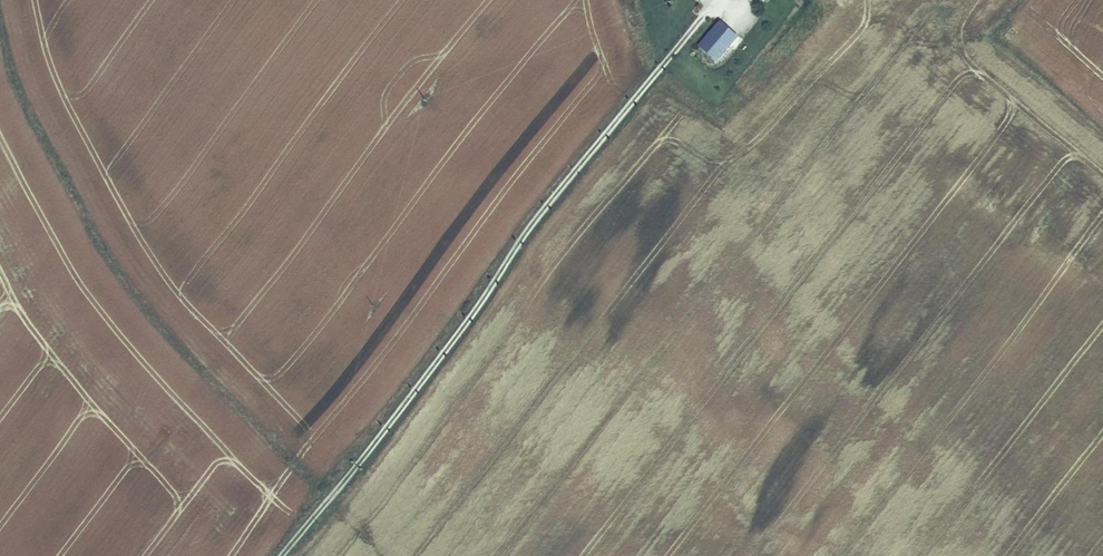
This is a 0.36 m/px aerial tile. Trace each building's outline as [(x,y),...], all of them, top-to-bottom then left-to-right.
[(720,21),(700,46),(717,60),(738,36),(720,21)]
